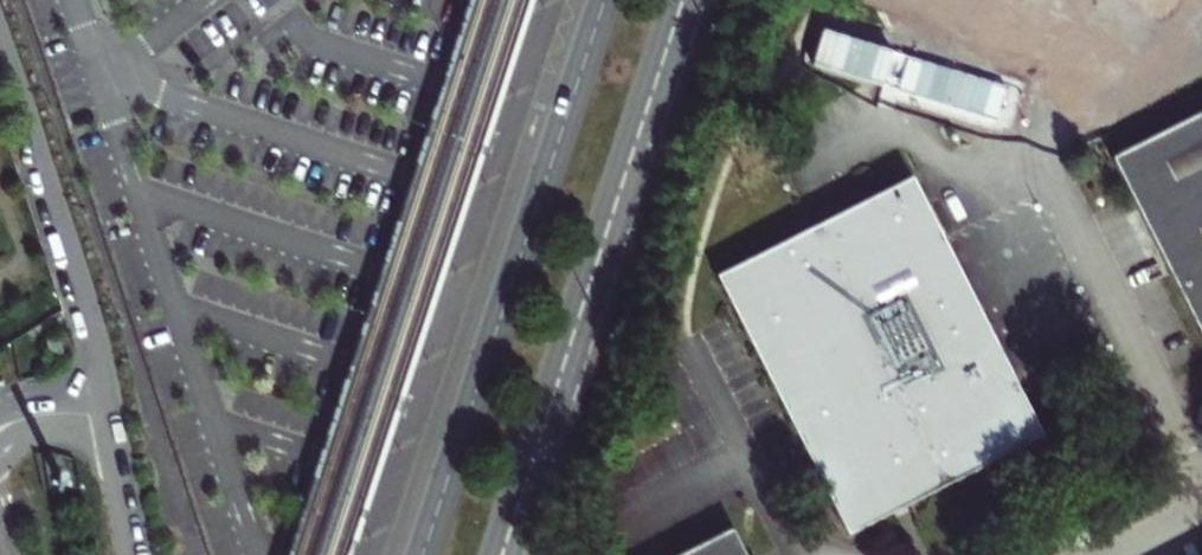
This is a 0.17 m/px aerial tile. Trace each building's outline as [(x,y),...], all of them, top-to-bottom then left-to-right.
[(931,102),(1042,55),(1019,0),(887,0),(931,102)] [(1112,159),(1201,337),(1201,113),(1112,159)] [(1042,436),(1010,371),(945,245),(912,179),(717,277),(847,535),(1042,436)] [(59,339),(47,342),(52,363),(64,360),(59,339)] [(676,554),(745,554),(731,527),(676,554)]
